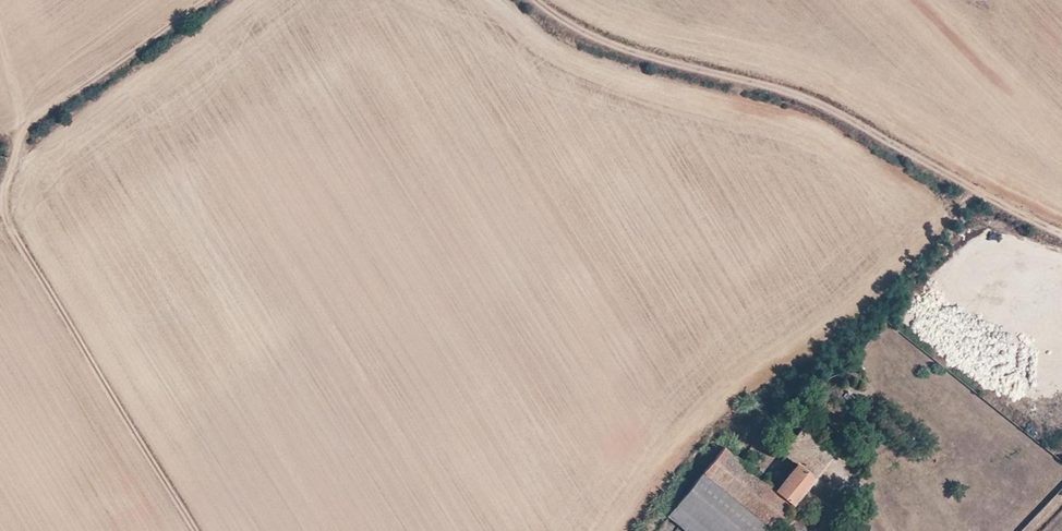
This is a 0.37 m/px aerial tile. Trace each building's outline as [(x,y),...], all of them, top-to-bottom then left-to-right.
[(687,530),(769,530),(813,479),(811,477),(832,451),(825,446),(832,437),(825,431),(818,440),(802,427),(780,453),(794,465),(783,478),(774,489),(753,471),(724,447),(668,515),(687,530)] [(753,471),(774,489),(783,478),(761,461),(753,471)]
